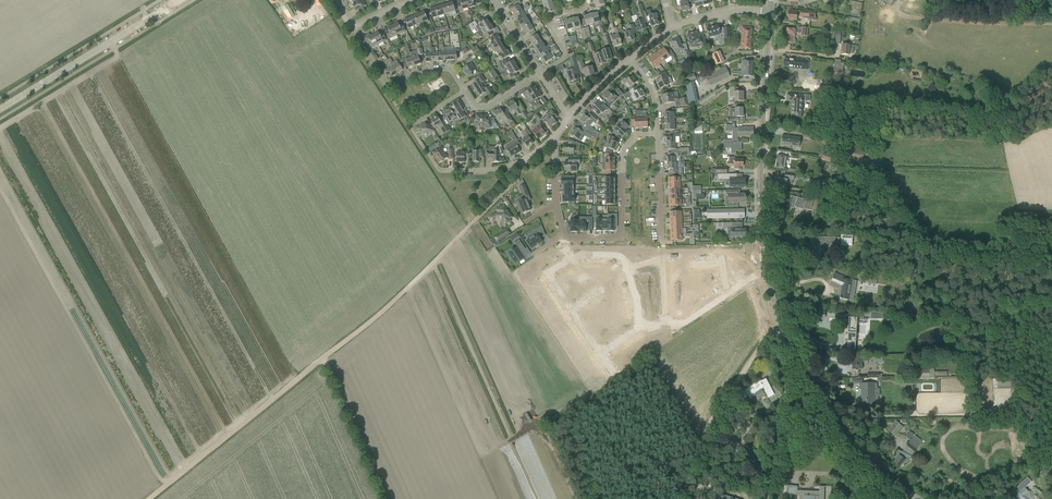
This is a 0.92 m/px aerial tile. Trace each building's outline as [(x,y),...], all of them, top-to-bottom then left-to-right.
[(350,3),(351,6),(352,5),(354,8),(356,11),(366,6),(363,0),(356,0),(350,3)] [(467,0),(460,0),(461,3),(457,3),(459,12),(462,11),(462,9),(469,8),(467,0)] [(513,14),(514,16),(522,11),(518,5),(521,4),(519,0),(513,4),(515,7),(511,10),(514,14),(513,14)] [(691,0),(680,0),(680,2),(682,11),(689,10),(688,4),(690,3),(691,4),(691,3),(691,1),(691,0)] [(447,4),(450,13),(451,16),(456,15),(455,11),(452,1),(449,2),(450,3),(447,4)] [(284,13),(281,14),(286,22),(295,17),(287,4),(281,8),(284,13)] [(439,6),(436,7),(439,16),(444,15),(441,4),(438,5),(439,6)] [(443,4),(441,4),(444,15),(450,13),(447,4),(444,5),(443,4)] [(646,20),(644,12),(641,4),(637,5),(640,14),(636,15),(638,21),(636,22),(637,26),(639,31),(646,29),(644,23),(647,22),(647,20),(646,20)] [(553,5),(544,8),(546,14),(556,11),(555,8),(554,8),(553,5)] [(439,16),(436,7),(433,8),(432,7),(430,8),(433,18),(439,16)] [(421,13),(419,14),(423,23),(426,21),(427,22),(429,22),(424,10),(421,12),(421,13)] [(645,11),(644,12),(646,20),(647,20),(650,19),(652,26),(659,24),(657,19),(658,19),(656,13),(652,15),(650,10),(645,11)] [(788,12),(787,19),(788,19),(793,20),(796,20),(796,17),(806,17),(806,19),(813,20),(813,18),(815,19),(815,13),(806,12),(797,11),(792,10),(792,12),(788,12)] [(517,19),(519,22),(526,17),(522,11),(514,16),(516,20),(517,19)] [(417,13),(414,14),(419,26),(421,25),(420,24),(423,23),(419,14),(417,14),(417,13)] [(593,13),(591,14),(593,24),(594,28),(604,25),(603,22),(600,22),(598,17),(597,13),(594,14),(593,13)] [(412,17),(410,18),(413,27),(417,25),(417,27),(419,26),(414,14),(411,16),(412,17)] [(585,16),(584,16),(585,21),(586,25),(593,24),(591,14),(588,15),(585,16)] [(413,27),(410,18),(408,18),(407,17),(404,19),(409,30),(411,29),(411,28),(413,27)] [(520,25),(522,28),(530,23),(526,17),(519,22),(520,25)] [(477,29),(478,32),(491,24),(489,22),(487,19),(484,21),(482,18),(475,22),(477,25),(476,26),(476,27),(476,28),(477,29)] [(572,29),(574,28),(572,18),(569,19),(569,20),(565,21),(567,30),(572,29)] [(572,18),(574,28),(576,28),(577,30),(581,29),(580,23),(578,18),(574,18),(572,18)] [(395,24),(393,25),(397,34),(402,32),(402,33),(406,31),(402,24),(399,25),(398,21),(394,23),(395,24)] [(478,32),(477,33),(480,37),(481,37),(483,40),(486,39),(488,37),(493,34),(491,31),(494,29),(492,26),(493,26),(491,23),(491,24),(478,32)] [(530,23),(522,28),(523,30),(524,30),(526,34),(531,31),(534,29),(530,23)] [(397,34),(393,25),(390,26),(390,25),(387,27),(388,30),(385,31),(389,39),(392,38),(392,36),(397,34)] [(629,32),(625,33),(626,37),(628,42),(635,40),(633,34),(636,33),(634,27),(633,25),(627,27),(629,32)] [(725,29),(724,29),(723,29),(723,27),(719,28),(718,25),(706,29),(709,38),(717,35),(719,41),(718,41),(719,46),(724,44),(724,38),(725,29)] [(796,27),(796,26),(795,26),(795,29),(787,28),(786,35),(787,35),(786,42),(791,43),(791,44),(794,44),(795,43),(795,40),(794,39),(795,33),(802,34),(801,36),(807,37),(808,28),(799,27),(796,27)] [(614,29),(616,35),(611,37),(613,42),(614,47),(622,44),(621,41),(621,40),(620,40),(620,39),(623,38),(619,27),(614,29)] [(742,42),(742,48),(750,49),(752,28),(742,27),(741,42),(742,42)] [(583,29),(580,30),(582,39),(585,38),(591,37),(588,28),(584,29),(583,29)] [(375,34),(373,35),(378,44),(386,40),(383,33),(380,34),(378,31),(375,32),(375,34)] [(705,44),(702,34),(697,35),(696,32),(687,35),(688,40),(690,45),(694,44),(693,44),(694,44),(695,47),(700,46),(705,44)] [(490,43),(491,45),(501,39),(500,37),(499,37),(497,34),(493,37),(489,39),(491,42),(490,43)] [(532,44),(533,46),(541,40),(537,34),(529,39),(532,43),(532,44)] [(378,44),(373,35),(371,36),(370,35),(364,38),(365,40),(363,41),(369,49),(371,48),(373,47),(374,48),(378,46),(378,44)] [(671,41),(673,46),(676,53),(681,50),(683,55),(684,54),(686,59),(687,58),(689,58),(690,58),(687,49),(684,50),(681,43),(678,38),(671,41)] [(492,49),(493,51),(502,45),(501,42),(502,41),(501,39),(491,45),(493,48),(492,49)] [(535,49),(537,51),(545,46),(541,40),(533,46),(535,49)] [(841,55),(842,55),(842,54),(849,55),(849,49),(852,49),(853,45),(847,45),(842,44),(841,55)] [(496,53),(498,55),(507,49),(506,47),(504,48),(502,45),(493,51),(495,53),(496,53)] [(538,54),(540,58),(548,53),(545,46),(537,51),(539,54),(538,54)] [(602,51),(602,53),(605,61),(612,59),(610,54),(608,46),(605,47),(606,50),(602,51)] [(408,48),(405,49),(408,59),(405,60),(407,63),(408,68),(415,66),(410,53),(408,48)] [(658,51),(658,52),(659,52),(665,60),(670,56),(667,52),(664,48),(661,50),(661,49),(658,51)] [(454,51),(450,51),(450,60),(457,60),(456,52),(459,52),(459,49),(453,49),(454,51)] [(507,49),(498,55),(499,57),(500,57),(502,60),(506,57),(510,55),(508,51),(509,51),(507,49)] [(710,55),(715,66),(725,61),(720,51),(710,55)] [(413,52),(410,53),(415,66),(421,63),(419,58),(418,55),(414,56),(413,52)] [(605,61),(602,53),(598,54),(597,52),(594,53),(596,60),(598,65),(605,63),(605,61)] [(655,53),(653,55),(660,64),(665,60),(659,52),(658,52),(656,54),(655,53)] [(548,53),(540,58),(541,60),(542,59),(545,63),(552,59),(548,53)] [(660,64),(653,55),(650,57),(651,57),(648,59),(654,68),(660,64)] [(568,71),(566,72),(567,75),(569,79),(571,82),(579,79),(577,74),(580,73),(579,72),(580,71),(578,65),(577,62),(575,56),(569,60),(571,67),(570,67),(571,70),(568,71)] [(390,58),(388,60),(389,62),(390,63),(397,74),(403,70),(400,65),(398,62),(394,65),(391,61),(390,58)] [(784,66),(788,67),(787,68),(802,69),(803,64),(808,65),(809,60),(803,60),(788,58),(788,60),(784,59),(784,66)] [(508,71),(517,65),(516,63),(515,63),(513,60),(510,62),(508,59),(504,62),(501,63),(504,69),(506,68),(508,71)] [(577,62),(578,65),(580,71),(579,72),(580,73),(584,72),(586,77),(594,74),(593,69),(592,66),(588,68),(587,65),(584,66),(582,60),(577,62)] [(741,76),(752,76),(753,61),(744,60),(744,71),(741,71),(741,76)] [(383,70),(382,71),(386,77),(389,75),(391,78),(397,74),(390,63),(387,65),(388,67),(389,68),(386,70),(385,69),(383,70)] [(471,72),(475,70),(471,63),(461,69),(467,78),(472,75),(471,74),(472,73),(471,72)] [(517,65),(508,71),(509,73),(508,74),(509,75),(512,80),(519,75),(517,72),(519,71),(517,67),(518,67),(517,65)] [(704,75),(710,86),(730,76),(725,66),(704,75)] [(659,80),(656,81),(659,89),(664,87),(668,85),(668,84),(672,82),(670,77),(668,78),(666,72),(662,74),(657,76),(659,80)] [(471,85),(475,91),(483,86),(481,84),(485,81),(481,74),(474,78),(476,82),(471,85)] [(687,76),(689,82),(696,79),(694,74),(687,76)] [(627,75),(621,80),(625,84),(630,90),(632,89),(636,87),(636,86),(634,84),(637,82),(632,76),(629,78),(627,75)] [(788,77),(786,86),(803,88),(803,87),(813,89),(814,84),(810,83),(811,81),(804,80),(804,79),(797,78),(797,79),(793,79),(793,77),(788,77)] [(483,86),(475,91),(479,97),(484,94),(486,97),(493,93),(490,89),(489,86),(487,87),(485,85),(483,86)] [(724,85),(698,101),(700,105),(726,89),(724,85)] [(529,96),(526,98),(529,104),(532,106),(536,111),(543,106),(539,100),(539,101),(537,98),(541,96),(535,86),(526,92),(529,96)] [(624,94),(623,95),(626,99),(631,96),(634,94),(637,99),(640,97),(645,95),(641,88),(638,89),(636,86),(636,87),(632,89),(630,90),(629,91),(624,94)] [(730,88),(730,95),(734,95),(734,101),(743,101),(743,92),(738,92),(737,87),(730,88)] [(608,91),(603,96),(606,99),(603,101),(604,102),(605,103),(608,107),(614,102),(619,97),(614,92),(611,95),(610,94),(608,91)] [(661,95),(663,104),(669,103),(679,101),(678,96),(672,98),(671,93),(661,95)] [(790,116),(801,117),(803,95),(787,93),(786,101),(791,101),(790,116)] [(681,106),(688,105),(686,97),(680,98),(681,106)] [(506,104),(509,109),(511,112),(515,110),(518,116),(521,114),(525,120),(528,118),(524,111),(521,113),(520,111),(518,108),(513,100),(506,104)] [(593,108),(592,109),(596,113),(598,116),(601,113),(602,114),(606,111),(609,108),(608,107),(605,103),(604,102),(601,105),(597,101),(594,105),(594,104),(593,105),(592,105),(592,106),(592,107),(593,108)] [(454,104),(454,105),(451,107),(451,108),(450,109),(450,108),(447,110),(446,109),(443,111),(446,116),(447,118),(446,118),(448,121),(452,119),(453,120),(457,117),(459,120),(461,119),(463,118),(468,126),(471,120),(467,115),(466,116),(461,109),(462,108),(458,102),(454,104)] [(622,106),(618,110),(620,112),(627,106),(625,103),(622,105),(622,106)] [(493,112),(496,117),(499,121),(504,118),(508,124),(512,121),(505,109),(502,111),(500,108),(493,112)] [(727,119),(728,123),(737,121),(739,121),(739,117),(743,117),(743,108),(734,108),(729,109),(729,118),(727,119)] [(542,119),(547,124),(550,129),(555,124),(556,122),(554,120),(557,117),(552,111),(547,115),(542,119)] [(584,115),(577,122),(580,125),(592,136),(596,140),(597,138),(600,134),(596,131),(590,126),(594,122),(595,123),(597,120),(593,117),(589,113),(586,117),(584,115)] [(646,114),(641,115),(641,128),(648,127),(648,124),(651,123),(650,115),(647,116),(646,114)] [(441,129),(444,134),(450,130),(442,117),(441,118),(439,119),(437,115),(430,120),(435,128),(439,126),(441,129)] [(498,128),(493,118),(487,118),(487,115),(485,115),(477,115),(476,115),(476,120),(476,125),(476,126),(487,126),(487,128),(490,128),(498,128)] [(641,128),(641,115),(635,115),(635,116),(631,116),(631,119),(631,124),(635,124),(635,128),(641,128)] [(538,128),(533,132),(535,135),(539,139),(545,133),(543,131),(546,128),(541,123),(539,121),(538,120),(536,122),(538,125),(537,126),(538,128)] [(614,130),(612,132),(616,136),(618,134),(622,137),(627,131),(626,130),(629,126),(625,123),(622,121),(619,124),(613,130),(614,130)] [(434,131),(429,124),(427,126),(425,123),(417,128),(422,137),(429,132),(429,134),(434,131)] [(726,125),(726,131),(732,131),(732,140),(733,140),(738,140),(738,136),(748,136),(753,136),(753,127),(748,127),(737,127),(737,128),(735,128),(735,123),(732,123),(732,125),(726,125)] [(574,127),(570,134),(571,135),(571,136),(572,137),(574,137),(578,140),(581,141),(584,136),(590,139),(592,136),(580,125),(579,127),(577,129),(574,127)] [(525,145),(527,147),(533,143),(531,139),(533,137),(530,133),(527,129),(522,133),(525,138),(521,141),(525,145)] [(666,137),(666,143),(675,143),(679,143),(679,137),(679,133),(674,133),(669,133),(669,137),(666,137)] [(799,147),(800,138),(782,135),(781,145),(799,147)] [(606,141),(609,142),(607,148),(616,151),(618,143),(615,142),(616,138),(608,136),(606,141)] [(506,149),(503,151),(504,154),(505,156),(509,154),(510,156),(516,153),(517,154),(520,151),(518,147),(521,146),(518,141),(517,139),(515,141),(509,144),(510,146),(506,149)] [(724,140),(724,147),(727,147),(727,154),(736,154),(736,151),(741,151),(741,142),(739,142),(739,140),(733,140),(733,141),(732,141),(724,140)] [(567,153),(573,154),(574,154),(574,151),(579,152),(580,144),(578,143),(573,141),(573,145),(565,144),(564,152),(567,153)] [(493,152),(486,152),(486,153),(486,159),(493,158),(493,162),(499,162),(499,156),(499,154),(504,154),(503,151),(501,144),(497,144),(495,147),(495,150),(493,150),(493,152)] [(433,153),(439,163),(447,157),(444,153),(441,147),(437,150),(433,153)] [(484,158),(483,152),(483,148),(477,148),(477,151),(472,151),(473,157),(473,162),(479,162),(479,158),(483,158),(484,158)] [(456,152),(457,157),(457,162),(465,162),(465,158),(465,157),(468,157),(468,153),(468,150),(461,150),(461,151),(456,152)] [(681,162),(680,156),(682,156),(681,152),(679,152),(677,153),(671,153),(671,157),(667,157),(667,163),(676,162),(681,162)] [(611,157),(611,154),(602,154),(602,164),(615,164),(615,157),(611,157)] [(776,167),(785,169),(786,160),(788,161),(788,157),(777,155),(776,167)] [(577,171),(577,164),(580,164),(580,157),(568,157),(568,162),(564,162),(564,170),(570,170),(570,171),(574,171),(577,171)] [(734,169),(739,169),(739,166),(743,166),(743,160),(735,160),(735,158),(729,158),(729,162),(727,162),(727,166),(734,167),(734,169)] [(681,168),(681,162),(676,162),(667,163),(667,165),(666,165),(667,168),(667,169),(670,169),(670,175),(682,174),(682,168),(681,168)] [(615,164),(602,164),(602,170),(603,170),(603,174),(611,174),(611,170),(615,170),(615,164)] [(781,185),(780,187),(786,188),(787,184),(787,180),(790,180),(790,179),(793,179),(793,177),(793,174),(793,173),(786,172),(786,176),(778,175),(777,183),(778,184),(781,185)] [(737,174),(718,174),(718,179),(730,179),(730,187),(735,187),(735,188),(740,188),(740,186),(745,186),(745,178),(737,178),(737,174)] [(563,178),(561,178),(561,185),(562,185),(574,185),(574,176),(563,176),(563,178)] [(524,184),(519,186),(523,197),(528,195),(524,184)] [(701,190),(693,191),(693,199),(696,199),(696,200),(704,200),(704,194),(701,194),(701,190)] [(725,190),(725,195),(727,195),(727,196),(725,196),(725,203),(732,202),(732,205),(737,204),(737,203),(738,202),(745,202),(745,197),(745,195),(745,194),(740,194),(738,194),(738,190),(725,190)] [(562,196),(562,202),(568,202),(568,205),(574,205),(574,196),(562,196)] [(791,196),(788,205),(790,206),(789,207),(792,208),(793,208),(794,207),(803,210),(804,208),(810,210),(814,199),(807,197),(806,200),(791,196)] [(526,198),(516,202),(521,214),(531,210),(526,198)] [(510,221),(506,215),(510,213),(504,205),(497,210),(498,212),(489,218),(492,222),(496,219),(498,222),(502,220),(505,225),(510,221)] [(608,219),(608,220),(608,231),(614,231),(614,221),(617,221),(617,214),(613,214),(614,219),(608,219)] [(570,223),(568,223),(568,228),(570,228),(570,232),(578,232),(578,221),(578,217),(575,217),(575,220),(570,220),(570,223)] [(596,217),(594,217),(594,224),(596,224),(596,231),(602,231),(602,220),(602,219),(596,219),(596,217)] [(578,221),(578,232),(586,231),(586,227),(591,227),(591,218),(585,218),(585,221),(578,221)] [(731,237),(745,237),(745,229),(737,229),(736,223),(722,223),(722,228),(731,228),(731,237)] [(505,236),(502,232),(495,237),(497,241),(505,236)] [(537,234),(526,241),(530,247),(532,249),(542,242),(537,234)] [(841,235),(841,246),(852,246),(852,236),(841,235)] [(811,241),(810,243),(811,243),(811,246),(806,246),(805,251),(818,251),(818,243),(838,244),(838,238),(810,236),(810,241),(811,241)] [(517,247),(511,251),(513,254),(511,256),(514,260),(516,258),(518,262),(524,258),(522,256),(524,255),(522,252),(526,249),(519,239),(514,243),(517,247)] [(817,267),(815,274),(820,276),(823,270),(817,267)] [(835,273),(832,281),(840,284),(842,285),(841,292),(840,298),(841,299),(841,298),(848,300),(849,293),(853,294),(855,281),(851,281),(841,279),(840,280),(839,279),(840,275),(835,273)] [(846,349),(855,349),(857,318),(849,317),(846,349)] [(868,365),(868,362),(868,357),(863,357),(858,358),(857,358),(857,362),(851,362),(851,370),(855,370),(855,371),(858,371),(858,370),(862,370),(862,365),(868,365)] [(1011,377),(998,377),(998,386),(1011,386),(1011,377)] [(758,380),(749,388),(744,391),(750,399),(755,395),(754,395),(763,388),(768,398),(769,397),(774,405),(779,403),(777,398),(782,396),(779,390),(773,393),(766,379),(760,382),(758,380)] [(874,389),(876,388),(876,383),(859,383),(859,390),(864,390),(864,396),(861,396),(861,403),(877,403),(876,396),(874,396),(874,389)] [(970,413),(982,413),(981,405),(978,405),(972,405),(970,405),(970,409),(970,412),(970,413)] [(896,421),(888,430),(894,436),(902,426),(896,421)] [(898,456),(897,458),(893,462),(899,467),(902,463),(903,464),(910,460),(908,458),(910,454),(911,455),(920,445),(922,442),(915,435),(912,439),(904,449),(906,451),(904,453),(898,450),(896,455),(898,456)] [(1012,498),(1039,498),(1037,497),(1035,495),(1029,491),(1028,492),(1024,488),(1031,482),(1032,482),(1027,477),(1012,491),(1015,494),(1016,495),(1014,497),(1012,498)] [(786,494),(796,495),(797,486),(787,485),(786,494)] [(824,487),(819,486),(819,491),(799,491),(799,498),(824,498),(824,487)]
